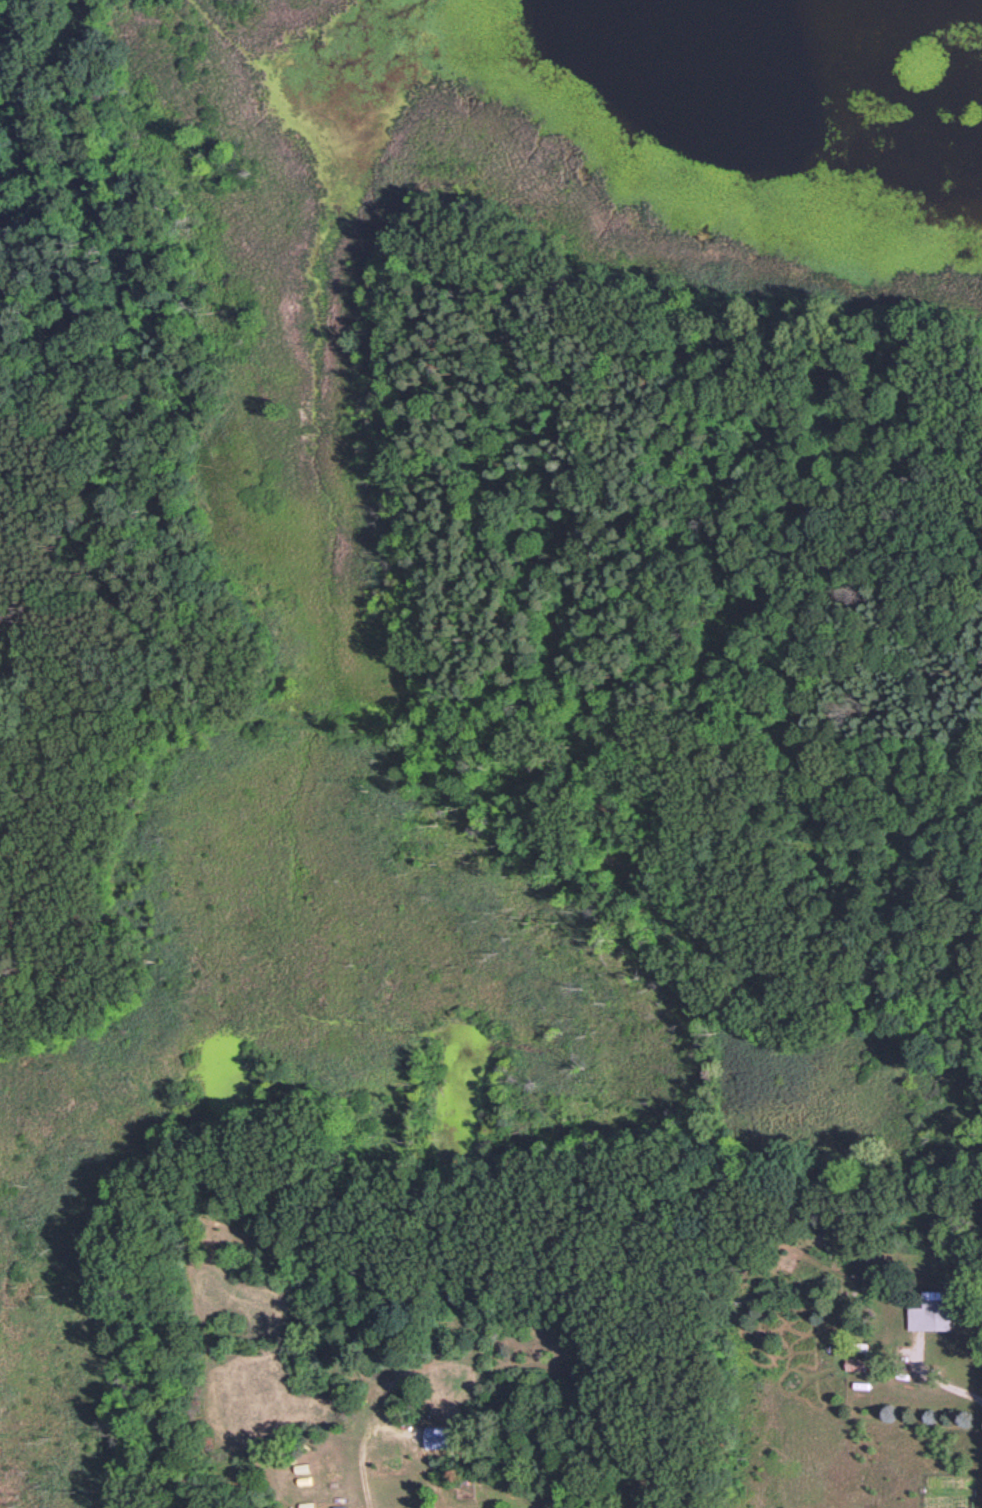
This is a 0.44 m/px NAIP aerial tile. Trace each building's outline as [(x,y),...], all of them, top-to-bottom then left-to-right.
[(908,1306),(908,1329),(953,1330),(953,1291),(924,1291),(923,1307),(908,1306)] [(867,1370),(868,1358),(846,1357),(845,1369),(867,1370)] [(426,1426),(426,1448),(454,1448),(455,1426),(426,1426)]
